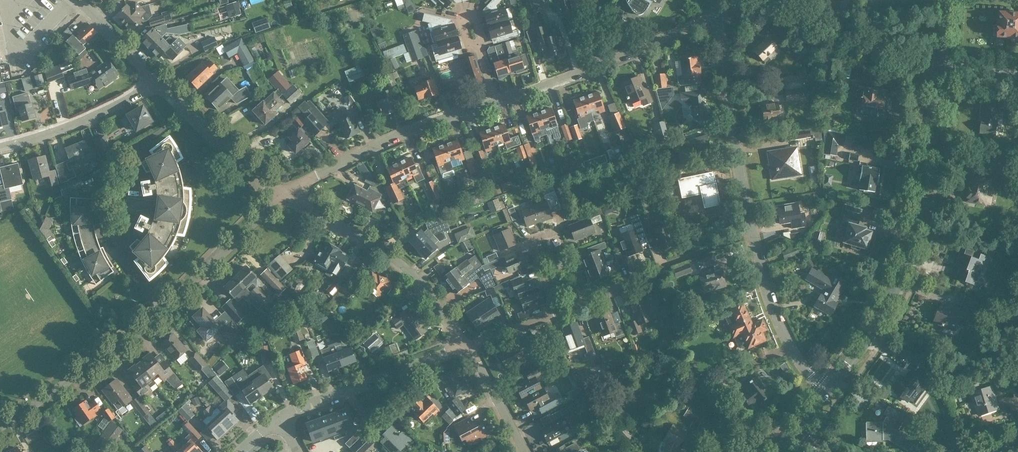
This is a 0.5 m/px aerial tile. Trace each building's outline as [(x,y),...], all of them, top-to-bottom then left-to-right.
[(488,26),(508,20),(505,9),(498,11),(496,5),(501,0),(492,0),(486,6),(487,7),(487,6),(489,8),(492,7),(494,12),(485,15),(488,26)] [(541,11),(539,5),(543,3),(542,0),(535,0),(537,6),(532,7),(534,14),(541,11)] [(543,3),(539,5),(541,11),(546,10),(544,6),(550,4),(548,0),(542,0),(543,3)] [(571,12),(568,0),(559,0),(562,14),(571,12)] [(571,12),(591,8),(590,0),(568,0),(571,12)] [(626,1),(625,0),(624,0),(621,5),(626,8),(628,5),(631,10),(633,13),(635,14),(637,15),(638,16),(641,16),(643,14),(645,12),(648,8),(650,4),(651,4),(653,1),(655,2),(655,1),(659,4),(662,0),(626,0),(626,1)] [(140,7),(141,7),(136,2),(130,8),(127,5),(116,16),(124,24),(140,7)] [(241,7),(239,2),(228,5),(228,6),(227,7),(230,17),(231,17),(232,17),(241,14),(239,8),(241,7)] [(140,7),(124,24),(132,32),(143,21),(143,22),(147,21),(152,16),(151,10),(149,10),(148,5),(141,7),(140,7)] [(615,23),(622,10),(616,6),(608,19),(615,23)] [(365,7),(347,12),(331,17),(332,21),(348,16),(352,29),(365,24),(362,15),(367,14),(365,7)] [(437,42),(457,36),(454,25),(444,28),(443,23),(446,22),(447,19),(424,13),(422,21),(423,21),(439,25),(440,29),(430,32),(434,44),(437,43),(437,42)] [(995,25),(994,25),(994,35),(999,35),(999,37),(1017,38),(1017,14),(1001,13),(1000,25),(995,25)] [(162,16),(148,20),(150,27),(165,22),(162,16)] [(267,17),(251,22),(255,32),(270,26),(267,17)] [(511,31),(508,20),(488,26),(492,38),(496,36),(498,42),(498,43),(520,36),(518,29),(511,31)] [(89,25),(84,30),(82,28),(77,32),(80,35),(76,38),(83,46),(89,40),(91,42),(95,38),(93,36),(96,33),(89,25)] [(554,56),(556,56),(548,32),(547,32),(545,26),(526,32),(530,45),(536,43),(539,53),(543,52),(545,59),(549,57),(551,59),(554,58),(554,56)] [(560,28),(548,32),(556,56),(564,53),(559,35),(562,34),(560,28)] [(57,39),(61,44),(72,34),(67,29),(57,39)] [(150,49),(162,37),(153,29),(141,41),(150,49)] [(409,52),(420,48),(422,47),(416,30),(403,35),(409,52)] [(265,40),(263,34),(255,36),(257,43),(265,40)] [(83,46),(76,38),(73,35),(66,42),(63,45),(74,56),(77,53),(79,56),(86,49),(83,46)] [(205,53),(229,42),(226,36),(215,41),(214,37),(201,43),(205,53)] [(437,42),(437,43),(440,53),(434,55),(436,62),(458,55),(456,49),(461,48),(457,36),(437,42)] [(165,41),(162,37),(150,49),(158,58),(165,52),(172,60),(186,46),(180,40),(176,44),(169,37),(165,41)] [(241,38),(223,48),(228,59),(237,54),(244,66),(253,61),(241,38)] [(402,38),(383,44),(385,52),(405,46),(402,38)] [(768,38),(754,51),(765,63),(770,59),(767,56),(777,47),(768,38)] [(501,44),(503,48),(511,72),(516,71),(517,74),(524,71),(523,68),(523,66),(527,65),(524,55),(520,56),(519,56),(517,51),(512,53),(509,42),(501,44)] [(403,58),(409,56),(406,46),(400,48),(403,58)] [(423,58),(420,48),(409,52),(412,62),(423,58)] [(498,50),(501,61),(494,64),(498,76),(499,79),(507,77),(506,74),(511,72),(503,48),(498,50)] [(481,74),(477,64),(475,56),(462,60),(464,64),(466,63),(467,67),(465,68),(468,77),(460,80),(462,87),(481,81),(479,74),(481,74)] [(679,58),(681,76),(677,76),(678,85),(700,83),(698,63),(696,64),(695,57),(679,58)] [(109,59),(88,74),(79,77),(78,76),(65,80),(68,91),(94,82),(99,89),(119,74),(109,59)] [(71,61),(59,66),(62,73),(74,69),(71,61)] [(343,64),(346,79),(366,76),(363,61),(343,64)] [(213,74),(212,73),(217,68),(211,62),(206,66),(202,63),(187,77),(192,83),(191,84),(195,89),(197,88),(213,74)] [(254,62),(244,68),(246,73),(260,94),(270,88),(256,66),(257,66),(254,62)] [(56,79),(63,76),(59,65),(51,68),(56,79)] [(396,84),(387,66),(380,69),(389,88),(396,84)] [(277,90),(273,93),(264,102),(262,100),(252,110),(257,116),(278,98),(278,99),(291,87),(277,72),(269,79),(276,88),(275,89),(277,90)] [(655,88),(667,87),(665,73),(653,75),(655,88)] [(41,74),(35,76),(38,87),(45,85),(41,74)] [(803,74),(783,77),(784,90),(804,87),(804,86),(814,84),(813,74),(803,76),(803,74)] [(653,102),(645,84),(643,85),(639,76),(620,84),(629,106),(640,101),(643,107),(653,102)] [(30,77),(21,79),(25,92),(33,89),(30,77)] [(433,80),(420,84),(420,86),(414,88),(418,100),(424,98),(425,99),(438,94),(433,80)] [(220,83),(206,97),(219,110),(233,96),(220,83)] [(291,105),(301,95),(293,86),(282,96),(291,105)] [(667,87),(655,88),(655,89),(661,111),(673,95),(672,87),(667,88),(667,87)] [(805,88),(784,91),(786,102),(807,99),(805,88)] [(383,92),(386,99),(377,102),(383,116),(395,111),(390,98),(391,97),(388,90),(383,92)] [(707,105),(703,102),(701,90),(679,93),(680,99),(684,102),(690,102),(691,104),(688,108),(689,115),(699,123),(708,113),(707,105)] [(876,117),(877,109),(884,110),(884,109),(887,109),(888,108),(889,102),(888,100),(885,100),(886,93),(879,92),(871,90),(871,91),(859,90),(858,97),(864,98),(863,107),(865,107),(864,115),(876,117)] [(31,103),(31,104),(28,93),(12,97),(15,110),(20,109),(23,121),(35,117),(31,103)] [(596,93),(584,97),(589,113),(597,110),(598,113),(602,112),(596,93)] [(343,98),(348,106),(354,103),(349,94),(343,98)] [(589,113),(584,97),(572,102),(578,120),(583,118),(582,116),(589,113)] [(282,103),(278,99),(278,98),(257,116),(265,124),(277,113),(274,110),(282,103)] [(610,98),(603,101),(606,108),(613,104),(610,98)] [(311,107),(307,103),(306,103),(305,101),(297,108),(297,107),(291,113),(295,117),(298,116),(297,116),(307,109),(311,107)] [(305,124),(315,135),(329,123),(310,101),(307,103),(311,107),(307,109),(297,116),(298,116),(305,124)] [(778,103),(761,105),(764,124),(780,121),(778,103)] [(127,115),(136,131),(152,122),(143,106),(127,115)] [(4,111),(4,109),(3,109),(2,107),(0,107),(0,127),(9,124),(5,111),(4,111)] [(995,135),(995,134),(999,109),(984,107),(980,132),(983,133),(983,134),(984,134),(984,135),(984,136),(985,137),(986,138),(987,138),(988,139),(989,139),(990,139),(991,139),(992,138),(993,138),(994,137),(994,136),(995,135)] [(546,137),(551,135),(553,140),(559,137),(550,109),(537,114),(545,134),(546,137)] [(1004,120),(1011,121),(1013,110),(1005,109),(1004,120)] [(337,119),(346,139),(360,133),(351,113),(337,119)] [(608,117),(615,132),(625,128),(619,113),(608,117)] [(525,118),(534,143),(539,141),(537,137),(545,134),(537,114),(525,118)] [(305,124),(298,116),(295,117),(295,118),(291,122),(298,130),(289,138),(293,142),(290,146),(291,151),(290,151),(290,152),(291,151),(296,153),(302,147),(305,150),(312,144),(302,134),(305,132),(301,127),(305,124)] [(845,123),(833,120),(831,127),(843,130),(845,123)] [(664,121),(655,124),(660,141),(669,139),(664,121)] [(561,127),(566,142),(572,140),(568,125),(561,127)] [(503,126),(490,130),(496,146),(503,143),(504,144),(503,144),(505,150),(519,145),(516,136),(507,139),(503,126)] [(571,128),(576,142),(582,140),(577,126),(571,128)] [(809,129),(793,132),(795,140),(810,137),(809,129)] [(496,146),(490,130),(478,135),(484,153),(489,151),(488,149),(496,146)] [(827,133),(823,155),(835,156),(837,146),(843,147),(845,136),(827,133)] [(101,155),(111,151),(105,136),(95,139),(101,155)] [(675,153),(680,152),(685,151),(686,156),(710,151),(706,136),(679,146),(679,145),(673,146),(675,153)] [(190,202),(190,190),(183,189),(181,175),(176,162),(181,159),(176,148),(169,138),(151,152),(153,155),(141,164),(146,173),(151,172),(153,177),(147,178),(147,184),(142,184),(144,195),(156,193),(156,196),(157,198),(157,201),(157,204),(156,206),(156,209),(189,213),(190,202)] [(670,140),(655,146),(655,150),(672,147),(670,140)] [(88,148),(85,141),(66,149),(71,162),(92,153),(90,147),(88,148)] [(462,165),(461,161),(463,161),(456,142),(444,146),(451,166),(452,168),(462,165)] [(529,143),(523,145),(530,163),(535,162),(529,143)] [(523,145),(515,148),(519,160),(527,158),(523,145)] [(431,151),(436,166),(434,167),(436,172),(438,172),(441,180),(443,180),(454,176),(452,168),(451,166),(444,146),(431,151)] [(796,148),(768,152),(769,161),(769,163),(768,165),(768,166),(769,168),(770,169),(771,170),(772,180),(801,175),(796,148)] [(487,164),(482,150),(474,153),(479,166),(487,164)] [(56,171),(49,172),(45,156),(30,160),(34,179),(48,176),(50,186),(59,184),(56,171)] [(349,161),(344,165),(350,173),(356,168),(359,171),(365,166),(359,158),(351,164),(349,161)] [(409,159),(397,165),(404,179),(412,176),(416,184),(423,180),(416,166),(413,167),(409,159)] [(471,174),(480,171),(475,159),(474,160),(467,162),(466,162),(470,174),(471,174)] [(586,170),(593,167),(590,160),(583,162),(586,170)] [(579,162),(572,165),(560,169),(562,176),(574,172),(582,169),(579,162)] [(0,203),(2,211),(13,208),(8,187),(23,184),(18,163),(0,167),(4,185),(0,186),(0,203)] [(385,171),(392,184),(384,188),(392,204),(403,199),(399,190),(407,186),(404,179),(397,165),(396,165),(394,164),(390,166),(390,168),(385,171)] [(878,176),(879,169),(859,166),(857,173),(860,174),(859,181),(860,181),(859,190),(863,191),(863,192),(869,193),(869,192),(874,192),(875,183),(876,184),(877,181),(878,181),(879,176),(878,176)] [(1001,167),(997,188),(1010,190),(1014,169),(1001,167)] [(65,173),(58,176),(61,183),(68,181),(65,173)] [(364,182),(370,185),(375,176),(369,173),(364,182)] [(832,186),(833,175),(825,174),(823,185),(832,186)] [(993,190),(989,189),(991,179),(983,178),(982,176),(978,175),(977,177),(975,176),(974,179),(973,178),(970,190),(969,191),(968,195),(969,196),(968,201),(985,204),(990,205),(993,190)] [(376,177),(375,176),(370,185),(375,187),(380,185),(376,177)] [(60,188),(61,192),(63,196),(71,192),(84,185),(79,177),(60,188)] [(709,180),(694,184),(700,208),(715,204),(709,180)] [(439,193),(433,181),(425,185),(430,197),(439,193)] [(347,199),(359,205),(366,192),(354,186),(347,199)] [(469,196),(472,206),(489,200),(485,191),(469,196)] [(534,206),(540,223),(552,218),(550,212),(555,210),(554,206),(563,203),(559,191),(553,194),(554,198),(534,206)] [(366,192),(359,205),(372,212),(379,199),(366,192)] [(70,211),(70,217),(95,215),(95,207),(95,203),(92,203),(92,199),(70,200),(70,205),(70,211)] [(457,210),(455,204),(447,206),(449,213),(457,210)] [(779,222),(779,224),(780,224),(780,222),(790,220),(791,229),(806,226),(804,214),(799,214),(798,204),(776,207),(778,216),(776,216),(777,223),(779,222)] [(540,223),(534,206),(520,211),(527,227),(540,223)] [(514,207),(508,209),(512,221),(518,219),(514,207)] [(582,215),(585,221),(569,226),(575,240),(595,233),(589,219),(603,214),(600,208),(582,215)] [(158,272),(167,264),(163,259),(171,247),(177,235),(183,236),(186,228),(188,221),(189,213),(156,209),(156,211),(156,212),(155,216),(153,220),(152,223),(141,218),(136,228),(141,231),(139,235),(144,238),(141,242),(137,240),(129,247),(138,260),(136,262),(149,280),(158,272)] [(871,232),(865,231),(865,229),(857,226),(860,216),(846,212),(843,221),(850,223),(844,242),(852,245),(851,248),(859,251),(861,247),(866,249),(867,247),(868,247),(870,241),(869,240),(871,232)] [(73,235),(94,230),(94,226),(96,226),(95,218),(95,215),(70,217),(71,223),(71,229),(73,235)] [(630,217),(634,230),(620,235),(622,242),(621,243),(623,250),(625,249),(627,256),(642,251),(637,236),(644,233),(640,223),(637,215),(630,217)] [(724,219),(713,222),(716,234),(728,230),(724,219)] [(665,225),(651,231),(647,221),(640,223),(644,233),(646,239),(652,237),(658,252),(673,246),(665,225)] [(433,235),(443,231),(440,224),(427,230),(433,236),(433,235)] [(509,229),(503,232),(501,227),(492,231),(494,236),(493,236),(500,251),(516,245),(509,229)] [(473,237),(470,229),(456,235),(459,243),(473,237)] [(76,247),(78,253),(99,245),(97,240),(96,235),(94,230),(73,235),(74,241),(76,247)] [(409,241),(418,250),(433,236),(427,230),(423,234),(420,231),(409,241)] [(447,239),(443,231),(433,235),(433,236),(437,241),(439,242),(447,239)] [(818,248),(823,234),(814,231),(809,246),(818,248)] [(437,241),(433,236),(418,250),(426,259),(437,249),(433,245),(437,241)] [(584,265),(586,269),(604,262),(600,251),(606,248),(604,242),(592,247),(594,252),(581,257),(582,258),(580,260),(582,264),(584,265)] [(328,270),(331,266),(330,266),(335,258),(339,251),(328,244),(323,253),(320,251),(313,262),(328,271),(328,270)] [(83,264),(85,269),(107,257),(106,254),(104,251),(103,247),(100,248),(99,245),(78,253),(80,258),(83,264)] [(782,252),(785,260),(800,254),(797,246),(782,252)] [(967,248),(965,254),(962,253),(957,267),(961,268),(957,279),(974,284),(979,269),(981,270),(986,255),(967,248)] [(349,258),(339,251),(335,258),(330,266),(331,266),(328,270),(337,276),(340,271),(341,272),(349,258)] [(486,257),(488,263),(498,259),(496,253),(486,257)] [(621,253),(615,255),(619,267),(626,265),(621,253)] [(488,263),(481,266),(484,271),(489,269),(490,270),(498,267),(499,268),(506,267),(509,274),(527,266),(523,255),(513,259),(511,254),(498,259),(488,263)] [(715,270),(713,264),(716,263),(713,254),(697,260),(700,269),(704,268),(706,273),(698,275),(703,292),(726,286),(721,269),(715,270)] [(280,255),(267,266),(280,281),(293,269),(280,255)] [(473,256),(468,260),(444,277),(450,286),(468,273),(469,275),(475,270),(481,266),(473,256)] [(97,277),(100,282),(113,272),(111,269),(113,267),(110,262),(107,257),(85,269),(90,278),(92,280),(97,277)] [(609,274),(604,262),(586,269),(588,274),(586,276),(588,280),(590,280),(591,281),(609,274)] [(689,263),(684,265),(674,269),(677,277),(692,272),(689,263)] [(247,267),(235,278),(251,295),(257,289),(251,283),(257,278),(247,267)] [(456,294),(474,281),(477,279),(479,279),(483,284),(493,278),(489,270),(484,272),(481,268),(476,271),(475,270),(469,275),(468,273),(450,286),(456,294)] [(266,269),(260,275),(279,296),(285,291),(266,269)] [(805,279),(811,282),(825,290),(822,295),(821,294),(814,306),(830,315),(837,304),(834,303),(847,282),(834,274),(830,280),(811,269),(805,279)] [(372,301),(375,296),(378,298),(384,290),(387,293),(393,287),(389,284),(390,283),(378,273),(376,276),(372,272),(364,281),(369,285),(366,289),(368,291),(365,296),(372,301)] [(225,287),(224,288),(237,302),(242,297),(245,299),(246,298),(249,302),(254,298),(251,295),(235,278),(230,282),(228,280),(224,285),(225,287)] [(520,278),(511,282),(507,283),(509,289),(513,288),(515,295),(518,294),(520,300),(539,293),(534,280),(522,284),(520,278)] [(340,287),(334,281),(326,290),(332,296),(340,287)] [(347,281),(340,290),(345,294),(352,286),(347,281)] [(498,297),(494,287),(485,291),(487,297),(490,295),(492,299),(498,297)] [(520,300),(522,307),(519,308),(521,312),(517,314),(520,321),(532,316),(530,310),(544,306),(539,293),(520,300)] [(641,299),(642,302),(643,301),(649,319),(650,319),(658,316),(662,326),(675,322),(669,304),(660,308),(655,294),(641,299)] [(965,296),(959,310),(943,303),(934,322),(944,326),(945,325),(956,330),(958,324),(963,326),(968,315),(973,317),(979,302),(965,296)] [(489,300),(467,314),(476,329),(487,322),(488,324),(500,316),(489,300)] [(236,322),(243,316),(230,301),(223,308),(236,322)] [(630,306),(635,321),(628,323),(633,336),(642,332),(639,325),(650,321),(650,319),(649,319),(643,301),(642,302),(630,306)] [(681,302),(672,306),(676,316),(685,313),(681,302)] [(748,347),(764,340),(759,330),(765,327),(762,320),(756,323),(757,324),(752,326),(742,303),(731,308),(731,309),(722,313),(735,343),(744,339),(748,347)] [(411,307),(402,314),(397,308),(381,319),(386,326),(392,322),(397,328),(403,324),(415,340),(426,332),(414,316),(416,314),(411,307)] [(193,317),(194,318),(189,322),(197,331),(196,332),(205,343),(221,329),(202,309),(193,317)] [(620,323),(614,325),(609,311),(595,316),(603,336),(614,332),(616,337),(624,334),(620,323)] [(304,313),(302,314),(297,319),(308,329),(314,322),(304,313)] [(287,321),(294,340),(303,337),(296,318),(287,321)] [(242,336),(232,322),(219,332),(228,345),(242,336)] [(588,337),(581,339),(575,324),(561,329),(566,342),(566,343),(569,351),(583,345),(586,354),(588,358),(595,355),(588,337)] [(384,341),(377,333),(365,344),(371,352),(384,341)] [(173,334),(161,343),(176,360),(187,350),(173,334)] [(523,355),(534,350),(540,346),(535,336),(518,345),(518,346),(499,356),(506,368),(525,358),(523,355)] [(213,347),(219,349),(222,340),(216,338),(213,347)] [(339,339),(332,341),(335,347),(341,345),(339,339)] [(329,349),(335,347),(332,341),(326,343),(329,349)] [(341,345),(335,347),(342,367),(355,362),(350,347),(343,350),(341,345)] [(320,357),(316,347),(309,349),(313,360),(320,357)] [(342,367),(335,347),(329,349),(330,354),(323,357),(323,358),(318,360),(323,373),(342,367)] [(270,361),(268,350),(260,351),(262,363),(270,361)] [(289,355),(294,367),(288,369),(294,384),(306,380),(303,372),(305,372),(303,366),(306,365),(300,350),(289,355)] [(645,350),(636,354),(637,359),(647,355),(645,350)] [(199,372),(201,370),(207,365),(196,353),(188,360),(199,372)] [(143,360),(139,364),(151,379),(158,374),(164,382),(166,380),(173,387),(179,382),(164,362),(158,366),(150,355),(143,360)] [(219,375),(228,368),(221,361),(213,368),(219,375)] [(910,400),(915,404),(937,374),(922,362),(913,374),(910,372),(905,378),(902,376),(893,388),(903,395),(901,397),(908,402),(910,400)] [(522,400),(525,399),(524,398),(541,390),(541,389),(535,378),(543,374),(537,363),(523,370),(528,380),(516,387),(522,400)] [(156,385),(151,379),(139,364),(136,366),(135,366),(128,371),(137,383),(132,386),(142,399),(151,392),(149,390),(156,385)] [(207,365),(201,370),(205,375),(211,370),(207,365)] [(240,384),(251,376),(246,369),(235,377),(240,384)] [(468,389),(464,380),(458,383),(452,371),(443,376),(443,377),(441,378),(452,397),(454,396),(455,397),(468,389)] [(252,383),(261,396),(273,388),(264,375),(252,383)] [(216,376),(210,381),(208,383),(218,394),(226,387),(216,376)] [(755,377),(744,386),(749,391),(742,397),(749,406),(756,400),(759,404),(770,396),(755,377)] [(239,392),(230,379),(224,383),(233,396),(239,392)] [(132,400),(129,397),(116,380),(102,391),(113,405),(118,411),(132,400)] [(261,396),(252,383),(241,391),(249,404),(261,396)] [(991,387),(981,390),(979,384),(971,386),(972,393),(975,403),(976,402),(980,415),(998,409),(991,387)] [(552,406),(549,399),(543,388),(541,389),(541,390),(524,398),(525,399),(531,410),(544,403),(547,409),(552,406)] [(727,410),(701,392),(693,403),(719,421),(727,410)] [(425,396),(422,399),(420,397),(410,407),(415,413),(414,413),(417,416),(416,417),(420,421),(421,420),(423,422),(432,413),(433,415),(439,410),(425,396)] [(131,402),(143,417),(149,413),(137,398),(131,402)] [(466,409),(457,398),(447,405),(456,417),(466,409)] [(207,409),(211,413),(227,432),(237,423),(226,410),(232,404),(227,399),(214,411),(210,406),(207,409)] [(95,403),(88,407),(85,403),(73,411),(83,425),(95,417),(93,414),(99,410),(95,403)] [(178,411),(188,422),(195,415),(190,410),(191,409),(186,404),(178,411)] [(550,415),(554,422),(541,429),(547,442),(566,432),(561,421),(576,413),(571,404),(550,415)] [(901,413),(889,406),(885,413),(888,415),(883,422),(866,423),(867,440),(884,440),(884,437),(890,437),(890,439),(912,451),(919,442),(893,426),(901,413)] [(109,409),(103,413),(104,416),(97,425),(103,429),(109,420),(114,417),(109,409)] [(203,412),(207,417),(211,413),(207,409),(203,412)] [(456,417),(449,409),(444,413),(445,413),(452,421),(456,417)] [(313,422),(306,425),(307,427),(308,430),(304,431),(303,431),(307,438),(310,437),(312,442),(353,427),(351,422),(355,420),(352,413),(351,413),(352,414),(349,415),(347,411),(347,410),(340,412),(326,417),(320,419),(313,422)] [(34,417),(37,423),(43,419),(39,413),(34,417)] [(207,427),(206,428),(217,441),(227,432),(211,413),(207,417),(202,421),(207,427)] [(157,423),(153,418),(148,423),(151,427),(157,423)] [(481,441),(480,439),(487,435),(479,420),(472,424),(468,418),(453,426),(461,441),(465,439),(468,445),(473,442),(474,444),(481,441)] [(182,428),(195,443),(201,437),(188,422),(187,423),(185,421),(182,424),(184,426),(182,428)] [(113,444),(123,430),(112,422),(101,435),(113,444)] [(663,440),(669,444),(668,447),(667,451),(675,451),(676,448),(677,448),(686,433),(673,425),(663,440)] [(363,427),(348,439),(352,445),(367,432),(363,427)] [(400,434),(398,432),(397,433),(392,427),(384,435),(386,438),(381,442),(391,451),(400,451),(406,446),(408,448),(414,442),(403,431),(400,434)] [(626,443),(633,437),(625,429),(619,436),(626,443)] [(368,433),(351,449),(354,451),(363,451),(375,441),(368,433)] [(109,447),(98,439),(89,451),(90,451),(105,451),(109,447)] [(181,451),(172,442),(168,445),(174,451),(181,451)] [(181,451),(200,451),(191,442),(181,451)] [(951,442),(941,447),(944,451),(950,451),(954,450),(951,442)] [(576,444),(565,449),(567,451),(580,451),(576,444)]
